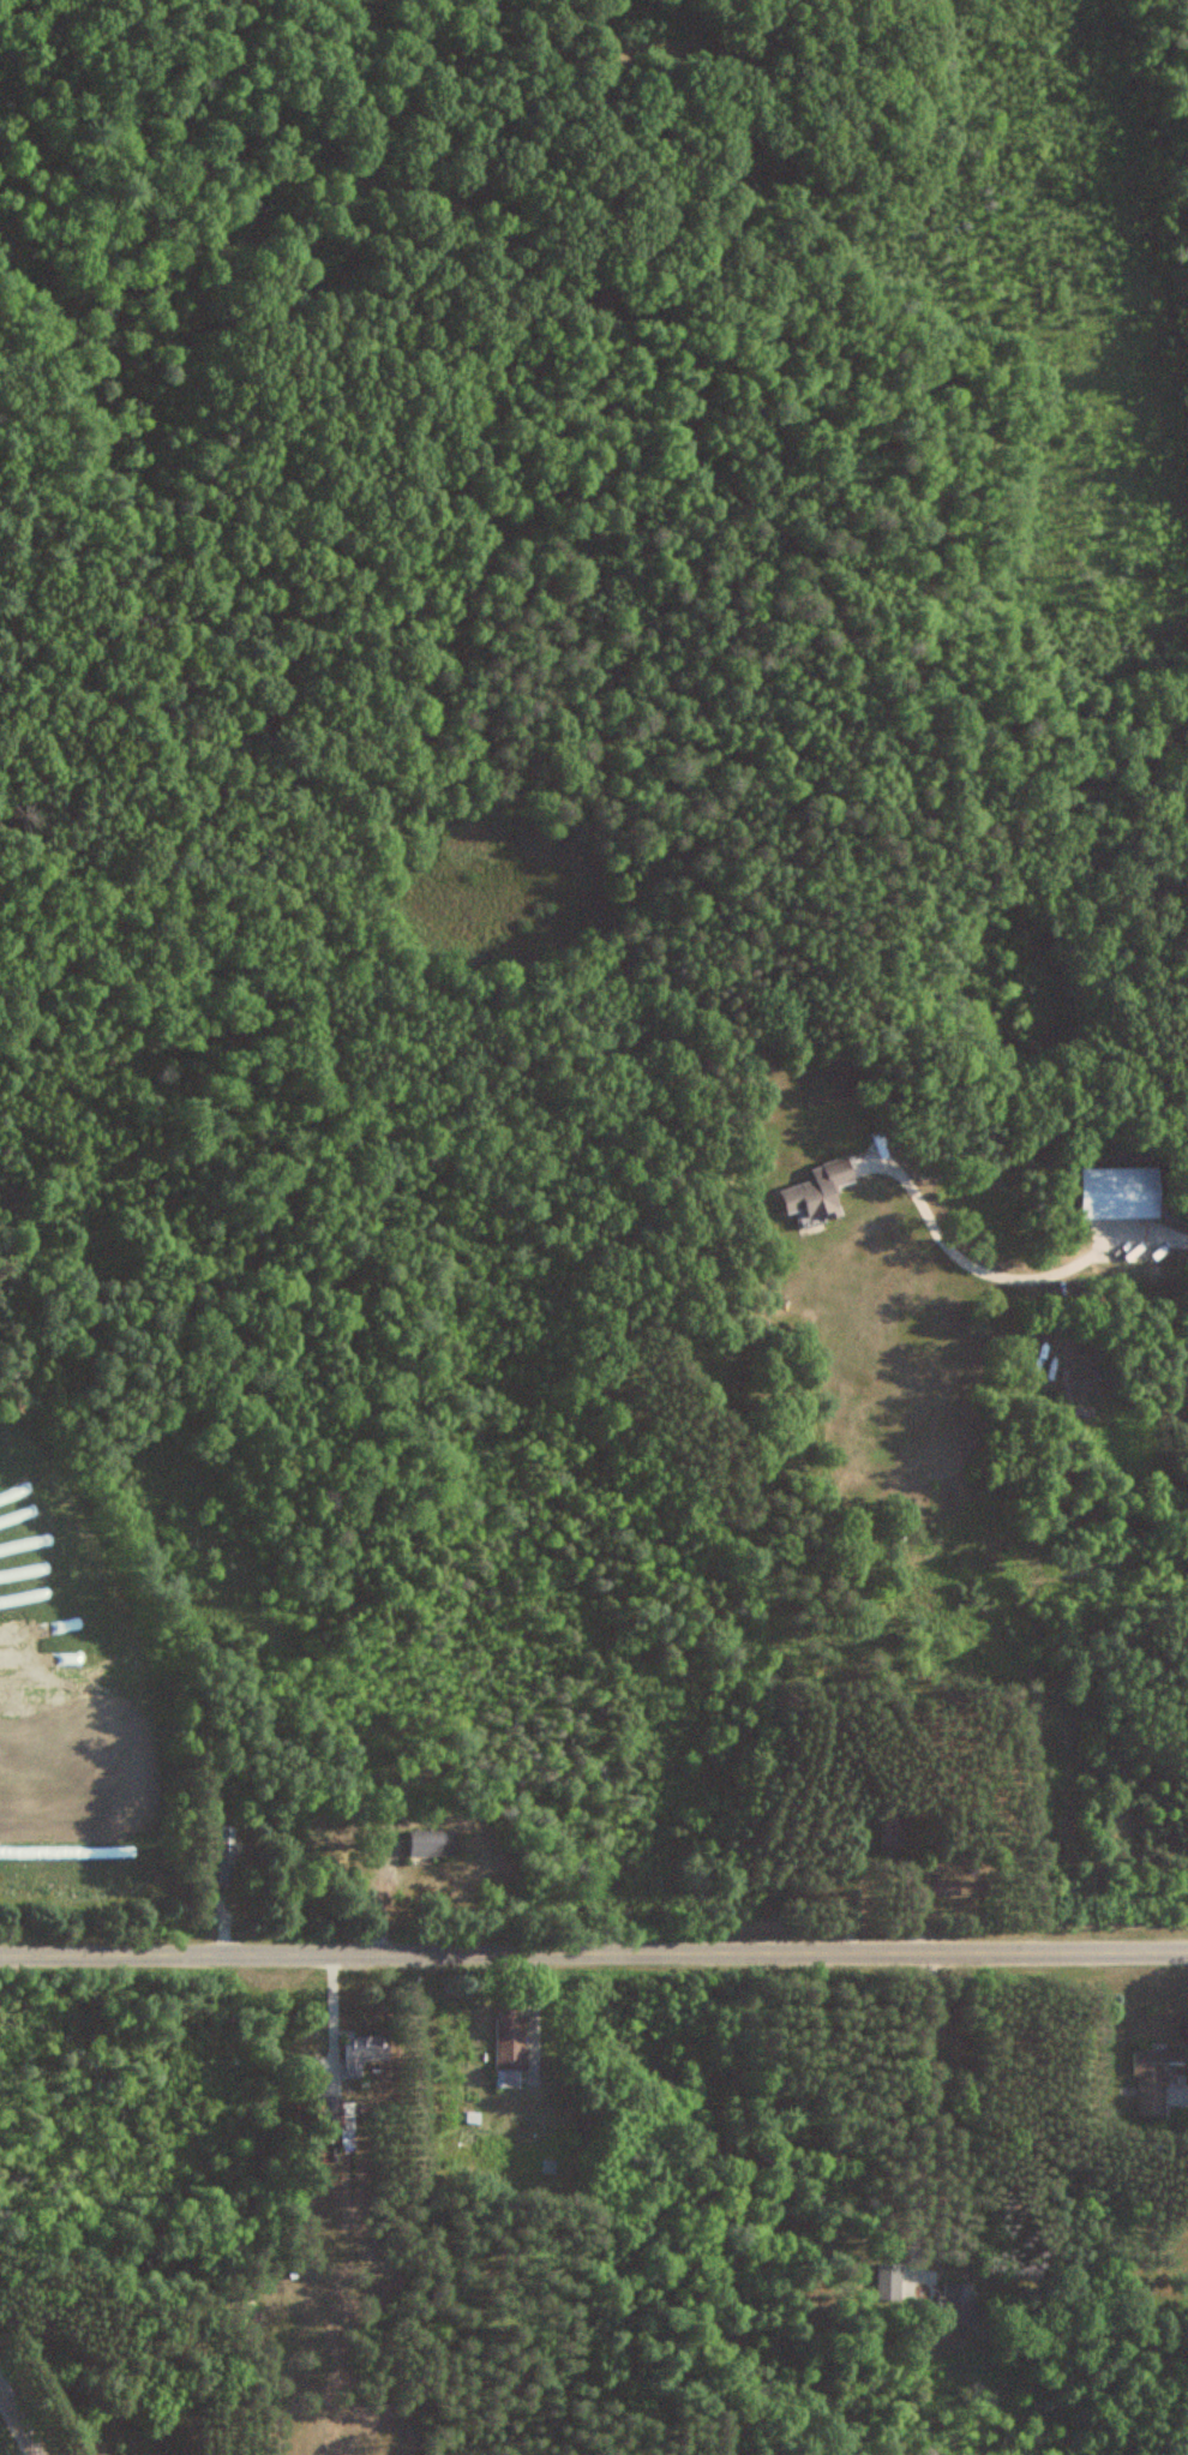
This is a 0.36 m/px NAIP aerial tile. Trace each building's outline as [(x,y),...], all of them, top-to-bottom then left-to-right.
[(784,1189),(792,1214),(810,1209),(815,1224),(849,1214),(840,1185),(859,1180),(852,1155),(813,1167),(816,1179),(784,1189)] [(1081,1167),(1081,1218),(1164,1218),(1164,1167),(1081,1167)] [(413,1854),(456,1854),(456,1830),(413,1830),(413,1854)] [(528,2069),(528,2016),(518,2016),(518,2009),(499,2009),(498,2086),(523,2086),(523,2069),(528,2069)] [(346,2035),(346,2074),(365,2074),(365,2060),(391,2060),(391,2035),(346,2035)] [(1169,2115),(1169,2074),(1187,2074),(1187,2050),(1139,2050),(1139,2115),(1169,2115)] [(356,2102),(345,2102),(345,2146),(356,2146),(356,2102)] [(877,2299),(902,2299),(902,2263),(877,2263),(877,2299)] [(977,2325),(977,2282),(944,2282),(944,2325),(977,2325)]
